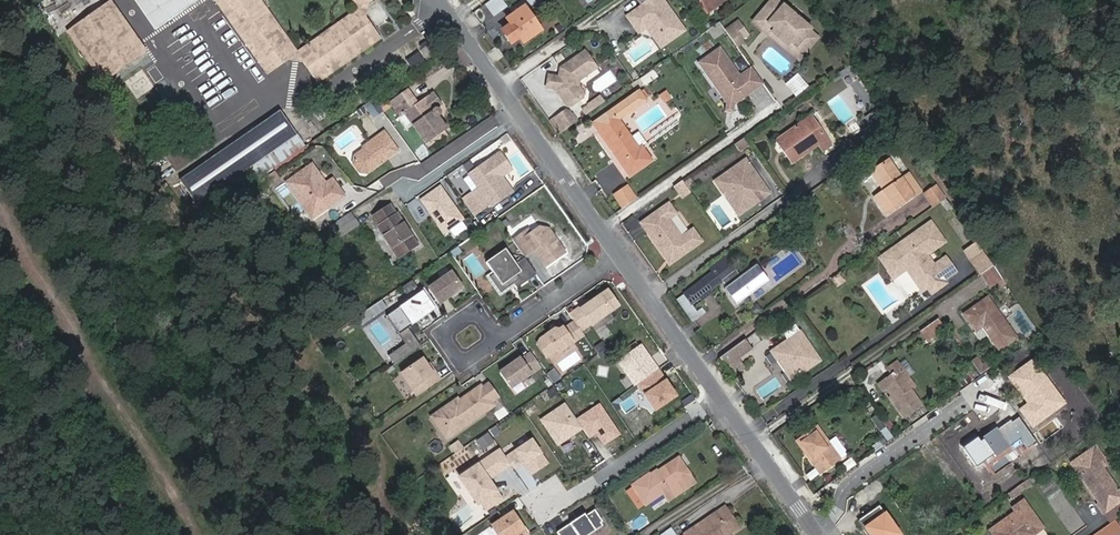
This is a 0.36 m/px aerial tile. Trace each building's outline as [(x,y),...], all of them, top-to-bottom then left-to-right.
[(157,0),(136,0),(156,28),(170,19),(157,0)] [(157,0),(170,19),(197,0),(157,0)] [(254,0),(215,0),(267,75),(287,61),(293,57),(254,0)] [(293,57),(287,61),(303,62),(299,56),(363,11),(367,16),(369,4),(366,7),(361,0),(356,0),(361,8),(297,53),(260,0),(254,0),(293,57)] [(486,7),(491,14),(502,6),(498,0),(495,0),(486,7)] [(628,18),(635,27),(641,23),(649,24),(658,36),(655,38),(663,48),(687,30),(664,0),(639,0),(643,6),(628,18)] [(713,9),(725,0),(707,0),(713,9)] [(753,22),(763,31),(768,24),(769,24),(774,24),(774,30),(804,55),(817,39),(809,32),(810,30),(809,29),(809,27),(806,24),(803,24),(775,0),(772,0),(753,22)] [(147,53),(111,1),(67,31),(102,84),(147,53)] [(503,33),(509,42),(518,35),(524,43),(541,30),(524,7),(506,19),(512,27),(503,33)] [(299,56),(303,62),(317,81),(381,38),(367,16),(363,11),(299,56)] [(739,22),(726,31),(737,47),(744,42),(737,32),(744,28),(739,22)] [(641,23),(635,27),(640,34),(648,28),(655,38),(658,36),(649,24),(641,23)] [(763,31),(798,61),(804,55),(774,30),(774,24),(769,24),(768,24),(763,31)] [(428,40),(420,45),(422,48),(430,42),(428,40)] [(423,50),(428,58),(436,52),(430,44),(423,50)] [(722,49),(700,65),(727,103),(736,104),(764,84),(751,67),(740,75),(722,49)] [(558,77),(548,75),(546,87),(556,89),(556,91),(566,105),(571,106),(583,98),(583,93),(578,86),(579,80),(597,67),(584,50),(560,68),(558,77)] [(421,51),(407,61),(412,69),(427,59),(421,51)] [(444,115),(448,112),(449,112),(447,109),(449,105),(446,102),(451,98),(443,86),(426,97),(416,83),(398,96),(408,111),(413,107),(435,139),(452,127),(444,115)] [(593,124),(630,175),(652,160),(642,146),(639,148),(619,120),(646,100),(639,91),(593,124)] [(665,104),(673,98),(669,92),(635,120),(645,133),(671,112),(665,104)] [(600,95),(586,104),(587,105),(591,111),(604,101),(600,95)] [(727,103),(726,111),(734,113),(736,104),(727,103)] [(587,105),(581,109),(585,114),(591,111),(587,105)] [(262,176),(263,177),(305,147),(281,111),(180,180),(197,206),(229,182),(233,187),(256,172),(260,178),(262,176)] [(570,112),(568,111),(560,117),(568,128),(577,122),(570,112)] [(456,125),(448,112),(444,115),(452,127),(456,125)] [(560,117),(551,123),(559,135),(568,128),(560,117)] [(811,117),(781,139),(790,153),(787,156),(792,163),(819,144),(823,151),(831,146),(811,117)] [(382,129),(364,144),(363,150),(360,150),(353,155),(352,162),(359,171),(366,172),(397,147),(382,129)] [(735,144),(739,151),(749,144),(744,137),(735,144)] [(790,153),(781,139),(776,141),(787,156),(790,153)] [(494,206),(511,193),(497,173),(509,164),(500,152),(470,173),(480,187),(473,192),(485,209),(492,203),(494,206)] [(746,160),(716,182),(734,207),(757,191),(763,199),(770,193),(746,160)] [(871,172),(884,191),(874,198),(886,214),(921,191),(909,174),(902,179),(889,160),(871,172)] [(326,183),(312,164),(292,178),(319,217),(346,198),(333,178),(326,183)] [(497,173),(511,193),(515,190),(504,175),(513,169),(509,164),(497,173)] [(292,178),(287,181),(315,220),(319,217),(292,178)] [(674,186),(683,199),(692,193),(683,180),(674,186)] [(440,185),(418,200),(447,243),(470,228),(440,185)] [(933,207),(946,198),(937,185),(924,194),(933,207)] [(616,195),(624,207),(637,198),(629,186),(616,195)] [(734,207),(740,215),(763,199),(757,191),(734,207)] [(669,203),(644,220),(651,230),(648,231),(667,258),(672,254),(676,259),(702,240),(693,229),(682,237),(669,219),(676,213),(669,203)] [(378,227),(398,258),(418,244),(398,214),(397,214),(391,206),(374,217),(380,226),(378,227)] [(356,220),(334,232),(338,239),(360,227),(356,220)] [(644,220),(642,222),(648,231),(651,230),(644,220)] [(787,222),(777,229),(785,240),(795,234),(787,222)] [(906,269),(909,269),(916,271),(928,287),(934,282),(939,289),(946,285),(944,282),(956,273),(947,261),(934,269),(926,256),(945,243),(931,224),(882,259),(891,271),(897,266),(902,272),(906,269)] [(546,266),(566,251),(549,228),(539,226),(531,232),(524,238),(521,234),(513,240),(525,257),(536,248),(538,251),(536,253),(546,266)] [(528,228),(521,234),(524,238),(531,232),(528,228)] [(454,258),(462,252),(458,246),(450,251),(454,258)] [(516,263),(505,248),(486,262),(494,274),(489,277),(501,293),(514,283),(517,288),(537,274),(525,257),(516,263)] [(672,254),(667,258),(671,263),(676,259),(672,254)] [(700,298),(710,290),(723,281),(727,286),(725,288),(737,304),(769,280),(757,264),(741,276),(726,256),(710,268),(714,272),(684,293),(692,303),(700,298)] [(895,277),(902,272),(897,266),(891,271),(895,277)] [(981,276),(990,287),(998,281),(1001,286),(1005,283),(994,267),(981,276)] [(916,271),(909,269),(922,291),(928,287),(916,271)] [(439,303),(461,287),(451,273),(428,289),(439,303)] [(832,282),(837,288),(845,283),(840,277),(832,282)] [(933,294),(939,289),(934,282),(928,287),(933,294)] [(433,306),(422,289),(385,314),(406,343),(388,356),(394,365),(421,346),(408,328),(428,314),(426,311),(433,306)] [(713,293),(710,290),(700,298),(702,301),(713,293)] [(582,312),(573,318),(575,322),(581,330),(590,324),(591,325),(611,311),(600,296),(580,310),(582,312)] [(964,315),(976,332),(983,326),(999,349),(1016,337),(988,298),(964,315)] [(426,311),(428,314),(435,309),(433,306),(426,311)] [(938,321),(922,332),(928,341),(945,330),(938,321)] [(575,322),(564,330),(563,328),(559,330),(555,329),(541,339),(542,341),(538,343),(547,356),(557,349),(558,352),(584,334),(581,330),(575,322)] [(803,349),(805,343),(799,333),(771,353),(776,360),(774,361),(782,374),(784,373),(790,381),(818,362),(813,354),(808,352),(804,355),(801,350),(803,349)] [(752,349),(745,339),(719,357),(732,376),(746,367),(739,358),(752,349)] [(813,354),(805,343),(803,349),(801,350),(804,355),(808,352),(813,354)] [(510,388),(541,367),(531,353),(522,359),(521,358),(500,373),(510,388)] [(441,380),(435,372),(433,373),(423,358),(401,373),(412,389),(415,387),(420,394),(441,380)] [(977,369),(980,374),(988,369),(985,364),(977,369)] [(890,372),(891,374),(892,376),(903,369),(900,365),(890,372)] [(887,389),(892,395),(895,401),(893,402),(902,416),(921,403),(911,389),(915,386),(903,369),(892,376),(891,374),(879,382),(885,391),(887,389)] [(555,371),(548,375),(554,384),(561,379),(555,371)] [(990,373),(969,388),(975,396),(996,381),(990,373)] [(493,403),(480,385),(454,403),(452,401),(431,416),(439,427),(445,424),(451,433),(493,403)] [(537,419),(558,448),(581,432),(560,403),(537,419)] [(871,418),(879,429),(884,425),(877,414),(871,418)] [(796,440),(820,474),(841,460),(817,426),(796,440)] [(883,436),(887,441),(893,437),(889,432),(883,436)] [(423,434),(413,440),(418,448),(428,442),(423,434)] [(551,462),(531,434),(502,454),(513,469),(520,464),(530,477),(551,462)] [(478,446),(464,454),(468,461),(482,453),(478,446)] [(1071,463),(1072,465),(1091,453),(1098,464),(1100,462),(1100,463),(1105,459),(1096,446),(1071,463)] [(606,458),(621,474),(628,467),(614,450),(606,458)] [(1072,465),(1099,503),(1097,505),(1104,515),(1114,508),(1119,503),(1119,491),(1100,463),(1100,462),(1098,464),(1091,453),(1072,465)] [(696,483),(680,458),(660,472),(652,477),(650,473),(633,485),(646,504),(663,492),(669,501),(696,483)] [(657,469),(650,473),(652,477),(660,472),(657,469)] [(587,506),(582,510),(587,517),(599,507),(588,493),(581,498),(587,506)] [(654,509),(668,502),(664,496),(651,503),(654,509)] [(1008,517),(990,530),(994,534),(1005,534),(1033,534),(1042,527),(1024,500),(1013,508),(1016,512),(1018,516),(1011,521),(1008,517)] [(871,534),(900,534),(880,505),(860,520),(871,534)] [(727,506),(685,534),(721,534),(729,530),(731,533),(741,526),(727,506)] [(513,508),(490,522),(498,534),(529,534),(530,534),(513,508)] [(1104,515),(1110,524),(1119,517),(1119,516),(1114,508),(1104,515)] [(1016,512),(1008,517),(1011,521),(1018,516),(1016,512)] [(673,527),(659,534),(660,534),(678,534),(673,527)]
